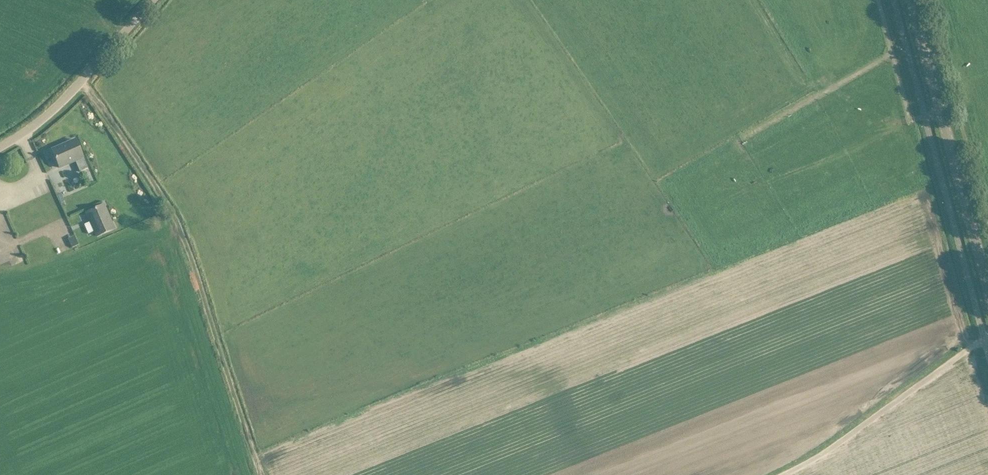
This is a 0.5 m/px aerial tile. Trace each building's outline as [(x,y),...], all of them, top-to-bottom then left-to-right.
[(52,150),(56,160),(59,168),(75,161),(80,172),(87,169),(82,156),(76,142),(62,148),(61,146),(52,150)] [(104,203),(85,212),(96,237),(115,229),(104,203)]
